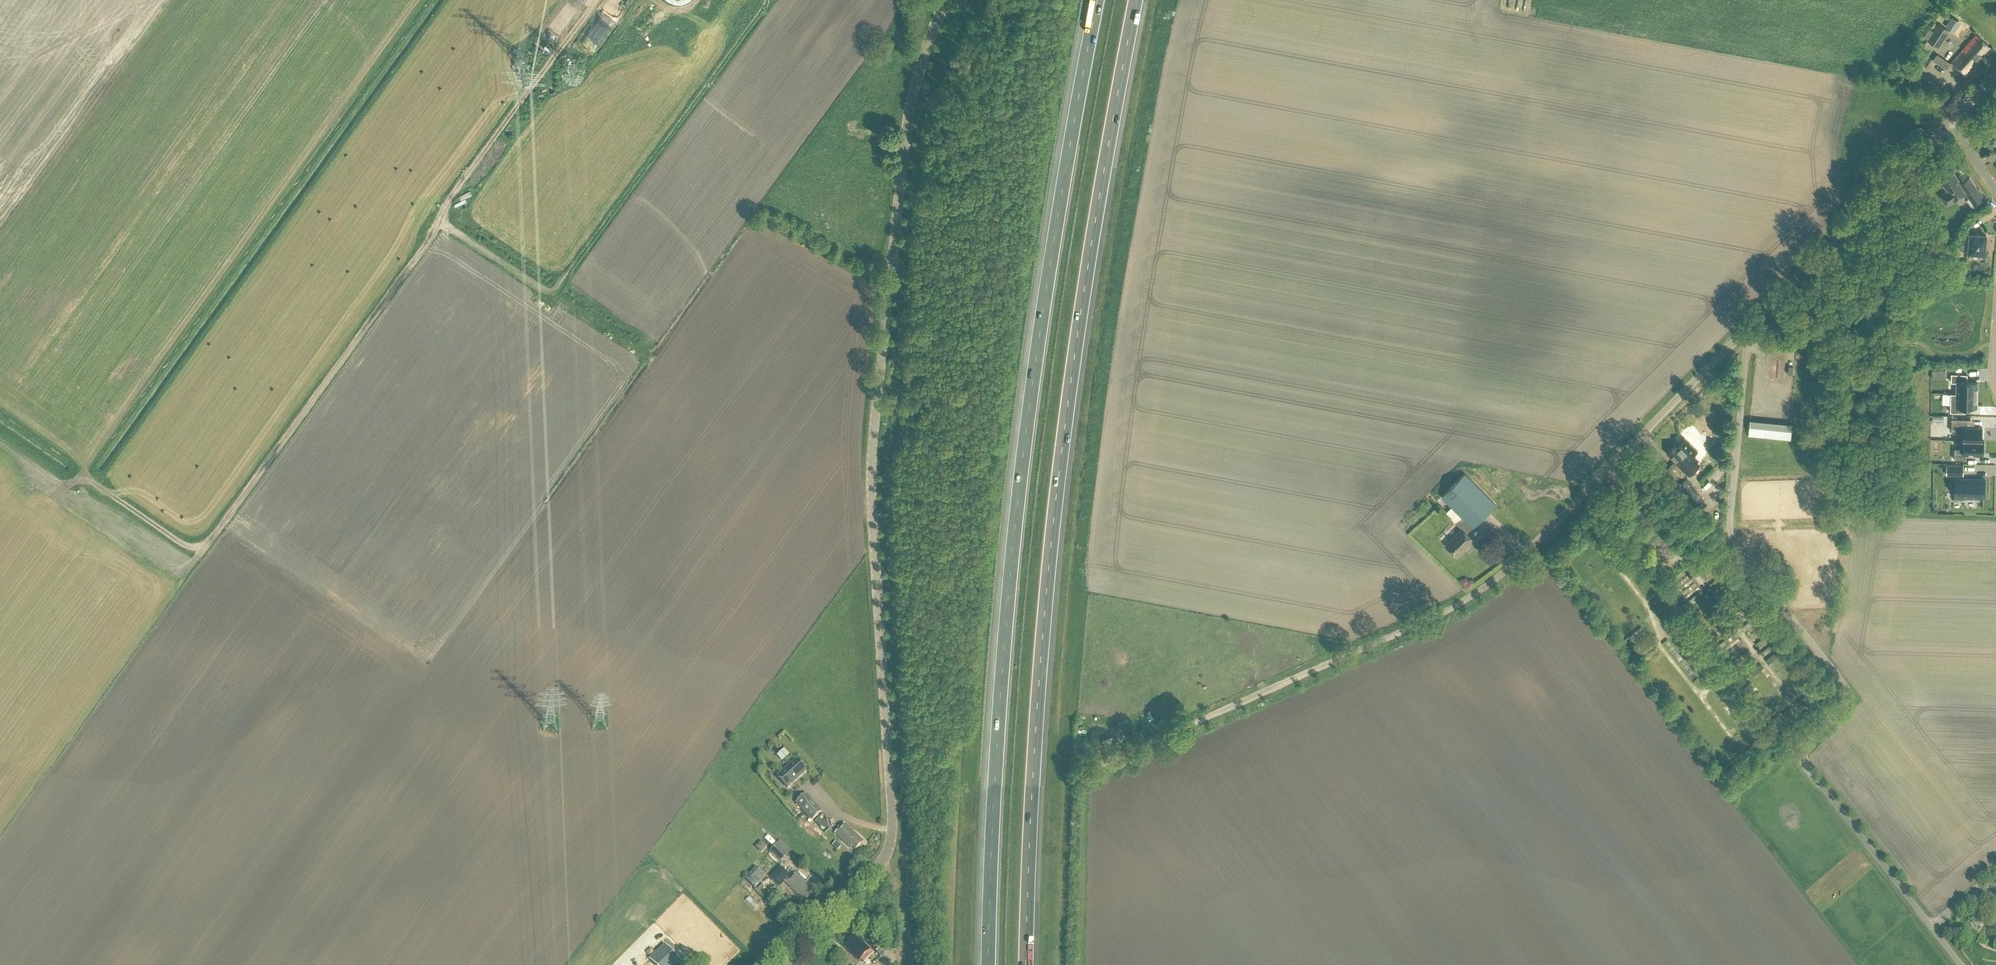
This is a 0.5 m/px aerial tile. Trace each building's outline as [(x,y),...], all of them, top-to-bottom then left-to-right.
[(1939,22),(1928,39),(1939,47),(1950,30),(1958,35),(1963,29),(1955,24),(1957,22),(1947,15),(1941,24),(1939,22)] [(592,54),(606,39),(596,31),(582,46),(592,54)] [(1966,75),(1979,60),(1977,59),(1989,45),(1976,33),(1959,52),(1959,53),(1951,62),(1966,75)] [(1924,66),(1916,60),(1905,76),(1914,82),(1924,66)] [(1968,195),(1969,195),(1976,205),(1986,199),(1978,188),(1969,175),(1961,181),(1954,171),(1941,179),(1948,189),(1940,194),(1946,204),(1966,191),(1968,195)] [(1984,252),(1986,234),(1970,232),(1969,238),(1966,237),(1961,233),(1951,245),(1956,250),(1959,247),(1960,248),(1962,249),(1963,250),(1965,250),(1967,251),(1968,251),(1984,252)] [(1930,248),(1926,253),(1932,257),(1935,251),(1930,248)] [(1976,393),(1977,393),(1978,381),(1967,381),(1968,373),(1952,372),(1951,381),(1957,381),(1957,392),(1951,392),(1951,393),(1961,393),(1970,393),(1976,393)] [(1977,406),(1977,393),(1976,393),(1970,393),(1961,393),(1951,393),(1951,411),(1963,411),(1963,405),(1977,406)] [(1966,426),(1966,418),(1957,417),(1952,417),(1952,430),(1960,430),(1960,439),(1983,439),(1985,439),(1983,439),(1983,426),(1975,426),(1966,426)] [(1791,423),(1751,419),(1750,434),(1790,437),(1791,423)] [(1984,453),(1985,439),(1983,439),(1960,439),(1963,439),(1963,447),(1957,447),(1955,447),(1955,458),(1966,458),(1966,452),(1984,453)] [(1685,450),(1676,442),(1666,452),(1675,461),(1673,462),(1684,473),(1698,460),(1686,449),(1685,450)] [(1947,466),(1947,473),(1963,473),(1963,465),(1947,465),(1947,466)] [(1473,526),(1495,504),(1464,473),(1442,495),(1462,515),(1456,522),(1461,527),(1445,544),(1457,556),(1474,539),(1466,532),(1472,526),(1473,526)] [(1985,478),(1955,477),(1954,496),(1984,496),(1985,478)] [(1694,490),(1685,478),(1677,484),(1687,497),(1688,497),(1694,504),(1702,498),(1695,489),(1694,490)] [(1832,502),(1844,502),(1844,484),(1833,484),(1832,502)] [(1702,544),(1709,538),(1706,534),(1698,539),(1702,544)] [(1697,591),(1703,588),(1700,581),(1693,585),(1697,591)] [(781,756),(788,762),(797,753),(790,746),(781,756)] [(789,790),(808,774),(797,762),(779,778),(789,790)] [(813,822),(823,814),(807,795),(797,804),(813,822)] [(856,851),(864,843),(845,825),(836,835),(851,850),(853,848),(856,851)] [(781,863),(791,852),(780,841),(770,852),(781,863)] [(837,842),(833,846),(838,851),(842,846),(837,842)] [(755,889),(761,883),(757,879),(762,874),(756,869),(745,880),(755,889)] [(780,887),(788,878),(780,870),(771,879),(780,887)] [(807,902),(815,892),(796,874),(786,884),(802,900),(803,899),(807,902)] [(874,949),(880,942),(873,935),(867,942),(874,949)] [(864,964),(873,954),(870,951),(855,937),(846,946),(848,947),(846,949),(859,962),(860,961),(864,964)] [(881,959),(889,952),(882,943),(874,950),(881,959)] [(665,946),(649,960),(653,964),(652,964),(666,964),(675,957),(665,946)]
